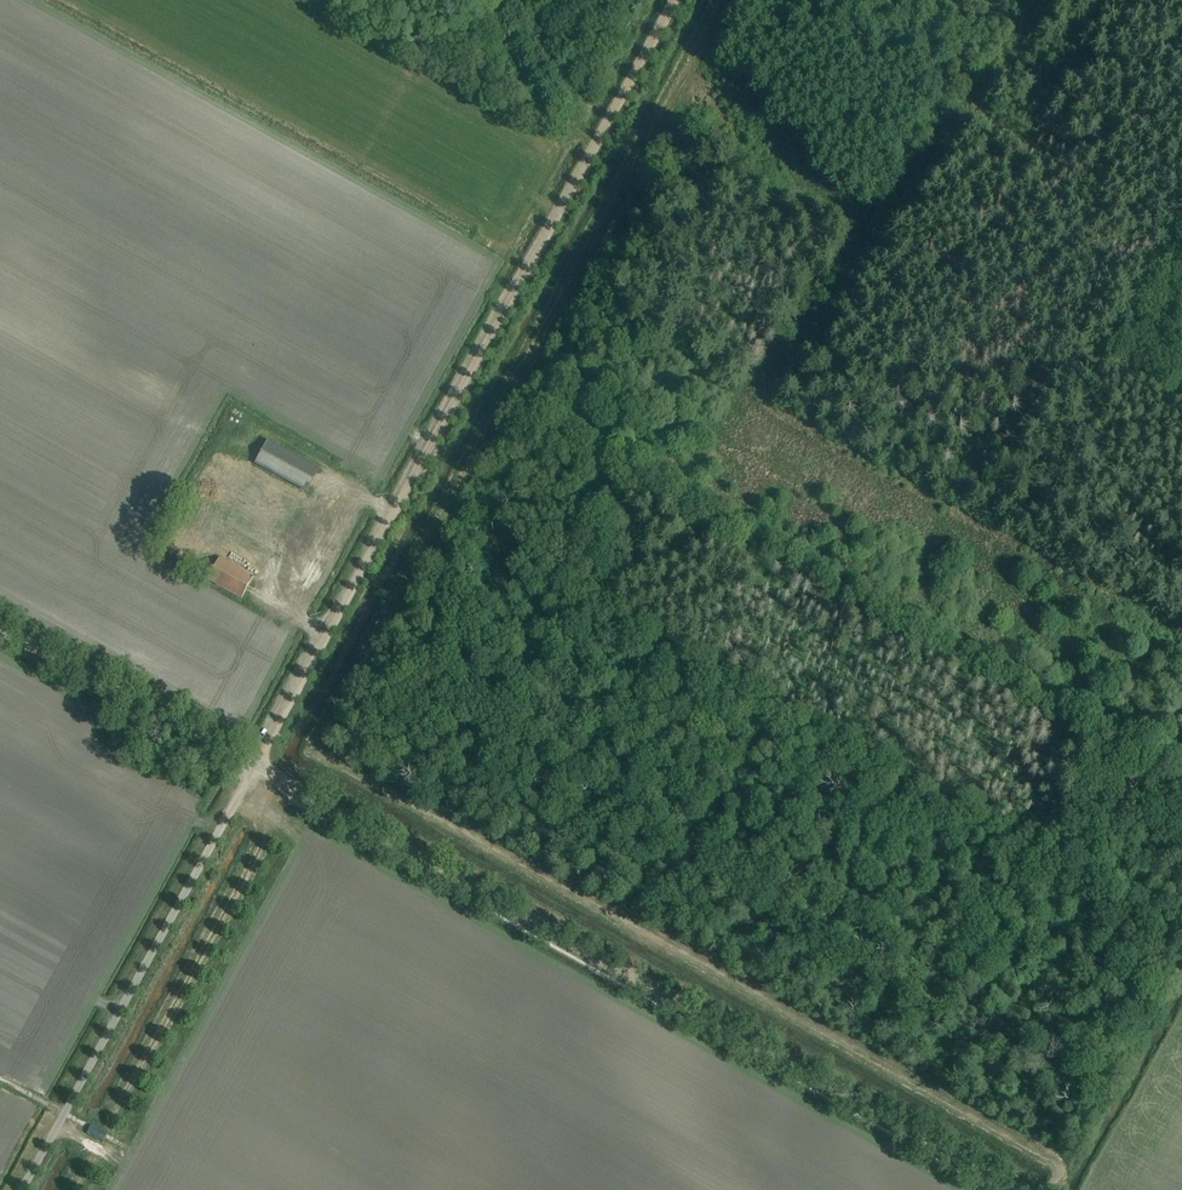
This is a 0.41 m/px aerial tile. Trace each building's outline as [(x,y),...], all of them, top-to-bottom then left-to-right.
[(323,472),(270,443),(259,464),(312,493),(323,472)] [(239,532),(234,543),(254,550),(258,539),(239,532)] [(241,599),(254,576),(220,557),(207,581),(241,599)]
